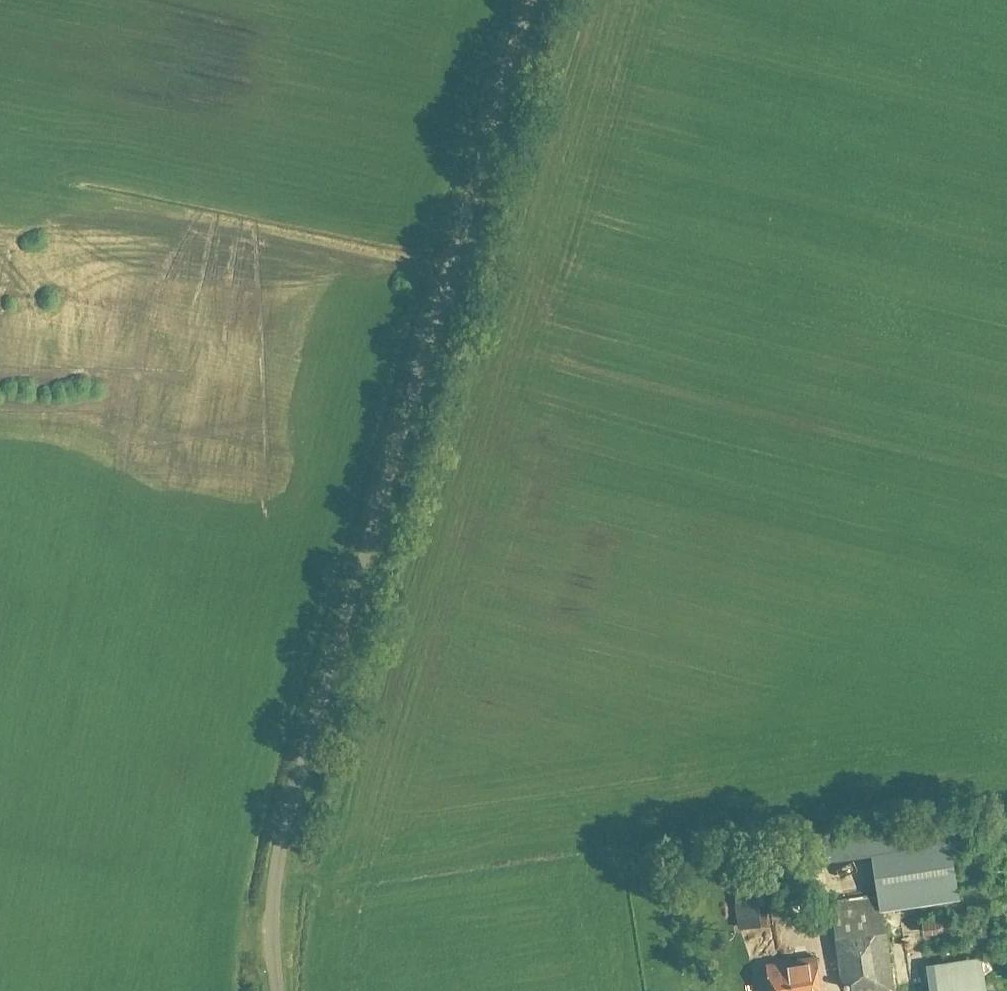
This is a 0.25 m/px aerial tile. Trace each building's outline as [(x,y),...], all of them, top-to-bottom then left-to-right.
[(883,907),(959,896),(947,814),(781,837),(784,857),(834,851),(835,858),(875,852),(881,897),(831,904),(842,982),(855,980),(856,990),(894,990),(883,907)] [(758,860),(730,863),(738,929),(766,925),(758,860)] [(1006,947),(1006,934),(995,934),(995,947),(1006,947)] [(815,958),(768,966),(772,990),(820,990),(815,958)]
